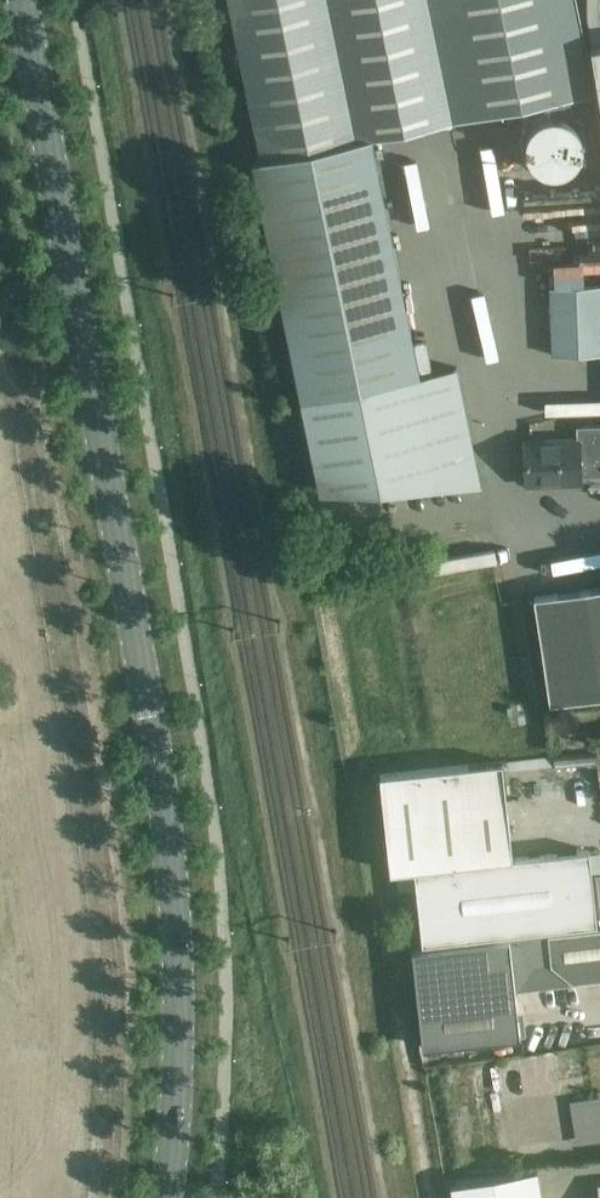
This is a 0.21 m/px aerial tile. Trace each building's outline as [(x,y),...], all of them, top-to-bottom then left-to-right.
[(253,156),(320,491),(479,484),(455,369),(419,375),(369,136),(593,91),(575,0),(229,0),(260,155),(253,156)] [(599,102),(599,46),(591,47),(599,102)] [(536,140),(538,201),(594,199),(591,138),(536,140)] [(599,353),(599,285),(550,287),(552,354),(599,353)] [(524,440),(526,484),(580,482),(580,477),(599,477),(599,426),(578,426),(578,438),(524,440)] [(535,596),(551,702),(599,695),(599,586),(535,596)] [(555,758),(555,765),(555,768),(598,763),(597,754),(555,758)] [(481,763),(443,767),(379,773),(389,872),(415,869),(513,858),(502,761),(481,763)] [(590,850),(513,858),(415,869),(423,942),(598,923),(590,850)] [(550,935),(549,935),(413,950),(424,1047),(522,1037),(517,994),(522,987),(599,979),(599,930),(550,935)] [(547,1047),(546,1062),(569,1064),(570,1049),(547,1047)] [(523,1095),(525,1112),(579,1107),(579,1116),(599,1114),(599,1088),(523,1095)] [(452,1186),(454,1197),(543,1197),(538,1170),(452,1186)]
